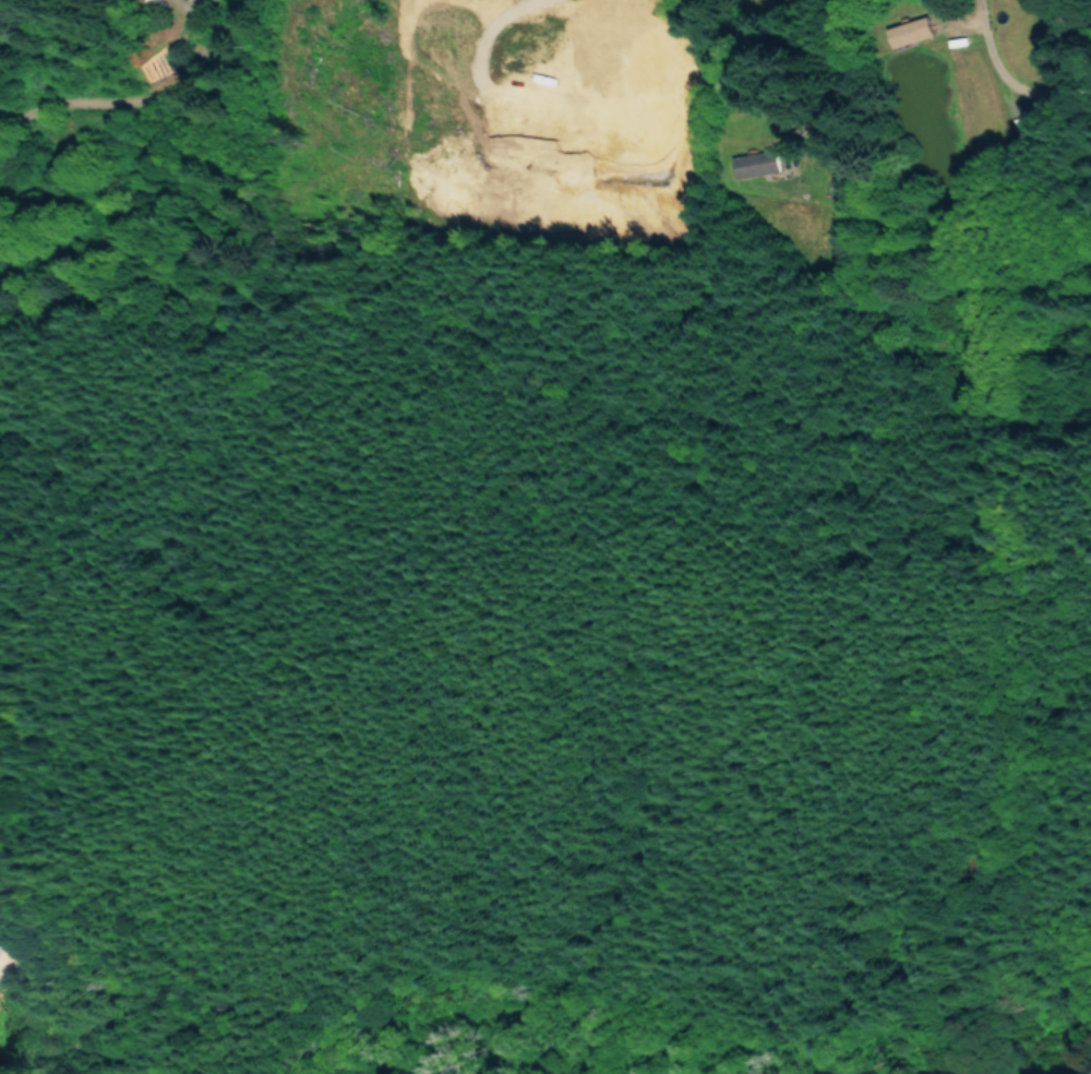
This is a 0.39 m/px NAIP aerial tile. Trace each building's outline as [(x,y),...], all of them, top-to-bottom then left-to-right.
[(885,27),(891,47),(932,35),(926,15),(885,27)] [(779,170),(774,148),(729,157),(734,179),(779,170)]
